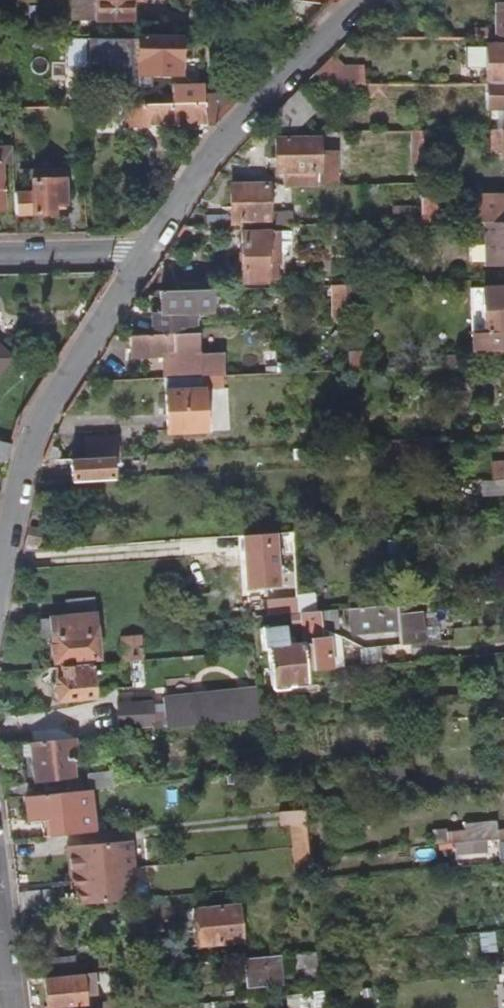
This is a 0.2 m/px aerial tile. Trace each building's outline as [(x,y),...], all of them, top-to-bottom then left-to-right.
[(72,1),(81,1),(81,24),(131,24),(130,5),(130,0),(72,0),(72,1)] [(493,2),(493,28),(474,28),(474,36),(503,36),(503,2),(493,2)] [(139,78),(178,78),(178,42),(128,41),(128,62),(138,62),(139,78)] [(483,45),(483,48),(463,48),(463,68),(483,68),(483,84),(503,84),(503,45),(483,45)] [(360,85),(360,67),(340,66),(330,56),(311,74),(322,85),(360,85)] [(483,84),(483,110),(503,109),(503,130),(503,84),(483,84)] [(383,99),(382,85),(362,85),(362,99),(383,99)] [(128,126),(207,125),(207,130),(214,122),(220,116),(240,95),(236,95),(204,97),(204,86),(173,87),(173,99),(166,99),(167,106),(129,107),(128,126)] [(290,135),(313,112),(293,92),(263,123),(274,135),(290,135)] [(104,123),(104,108),(91,108),(91,123),(104,123)] [(498,154),(497,130),(484,130),(484,154),(498,154)] [(417,157),(416,132),(409,132),(407,164),(417,164),(417,157)] [(334,185),(333,153),(317,153),(316,140),(273,140),(273,173),(281,173),(281,186),(282,186),(334,185)] [(9,151),(0,151),(0,166),(9,166),(9,151)] [(60,185),(60,176),(38,176),(39,180),(14,181),(15,187),(28,186),(60,185)] [(60,211),(60,185),(28,186),(28,195),(10,195),(10,216),(48,215),(48,211),(60,211)] [(290,226),(290,212),(268,213),(268,186),(236,187),(236,216),(210,216),(210,228),(240,227),(277,226),(290,226)] [(476,198),(476,222),(484,222),(503,222),(503,197),(476,198)] [(435,223),(435,199),(418,199),(418,209),(419,224),(435,223)] [(419,224),(418,209),(386,209),(386,224),(387,224),(419,224)] [(484,222),(484,267),(503,267),(503,222),(484,222)] [(277,263),(277,226),(240,227),(240,286),(265,285),(265,283),(272,282),(272,264),(277,263)] [(354,306),(354,287),(340,288),(341,306),(354,306)] [(341,306),(340,288),(328,289),(329,321),(342,321),(341,306)] [(467,290),(469,352),(503,351),(503,289),(467,290)] [(197,334),(197,322),(208,322),(208,293),(158,295),(158,315),(152,319),(150,322),(150,337),(197,334)] [(150,337),(128,338),(129,361),(162,359),(163,380),(201,379),(220,378),(219,355),(198,357),(197,334),(150,337)] [(358,373),(357,356),(344,356),(345,373),(358,373)] [(460,368),(459,358),(443,359),(443,369),(460,368)] [(204,435),(201,379),(163,380),(165,437),(204,435)] [(117,459),(116,439),(83,440),(83,460),(109,459),(117,459)] [(9,443),(0,441),(0,462),(4,462),(9,443)] [(109,481),(109,459),(83,460),(68,461),(69,482),(109,481)] [(491,464),(492,482),(497,481),(503,481),(503,463),(491,464)] [(497,495),(497,481),(492,482),(478,482),(479,496),(497,495)] [(35,548),(39,536),(24,531),(23,535),(21,546),(34,550),(35,548)] [(34,550),(21,546),(19,555),(32,554),(34,550)] [(285,584),(282,555),(264,556),(264,551),(250,552),(253,587),(257,587),(258,604),(251,605),(252,618),(282,616),(280,584),(285,584)] [(96,659),(91,599),(63,602),(64,618),(37,620),(38,639),(49,638),(51,664),(58,663),(59,667),(90,665),(90,660),(96,659)] [(420,643),(417,604),(351,610),(353,631),(378,628),(378,632),(396,630),(398,645),(420,643)] [(339,627),(337,611),(300,614),(301,630),(339,627)] [(303,673),(301,645),(286,646),(285,628),(258,630),(260,650),(264,650),(267,684),(269,684),(270,697),(289,696),(288,690),(304,688),(303,673)] [(144,661),(141,635),(121,636),(124,662),(144,661)] [(330,671),(327,638),(308,640),(308,645),(301,645),(303,673),(330,671)] [(141,676),(139,664),(128,665),(129,678),(141,676)] [(94,694),(90,665),(59,667),(60,680),(53,681),(56,699),(94,694)] [(259,720),(256,691),(164,700),(164,706),(166,729),(255,721),(259,720)] [(149,701),(115,705),(118,728),(149,724),(149,731),(166,729),(164,706),(150,707),(149,701)] [(70,775),(68,756),(73,755),(71,739),(19,744),(21,759),(29,758),(31,780),(70,775)] [(114,788),(112,772),(85,775),(87,791),(114,788)] [(92,833),(87,791),(23,797),(25,821),(44,818),(47,837),(92,833)] [(493,840),(492,822),(459,825),(461,843),(493,840)] [(503,848),(503,839),(493,840),(461,843),(462,852),(503,848)] [(130,870),(127,842),(62,849),(64,877),(130,870)] [(130,870),(64,877),(66,891),(71,890),(73,907),(123,902),(122,885),(132,884),(130,870)] [(242,944),(238,904),(197,908),(201,948),(242,944)] [(491,934),(493,956),(503,955),(503,933),(491,934)] [(74,976),(72,959),(42,962),(44,979),(74,976)] [(80,987),(89,985),(88,974),(74,976),(44,979),(40,979),(45,1007),(83,1007),(80,987)] [(324,992),(289,995),(291,1007),(326,1007),(324,992)]
